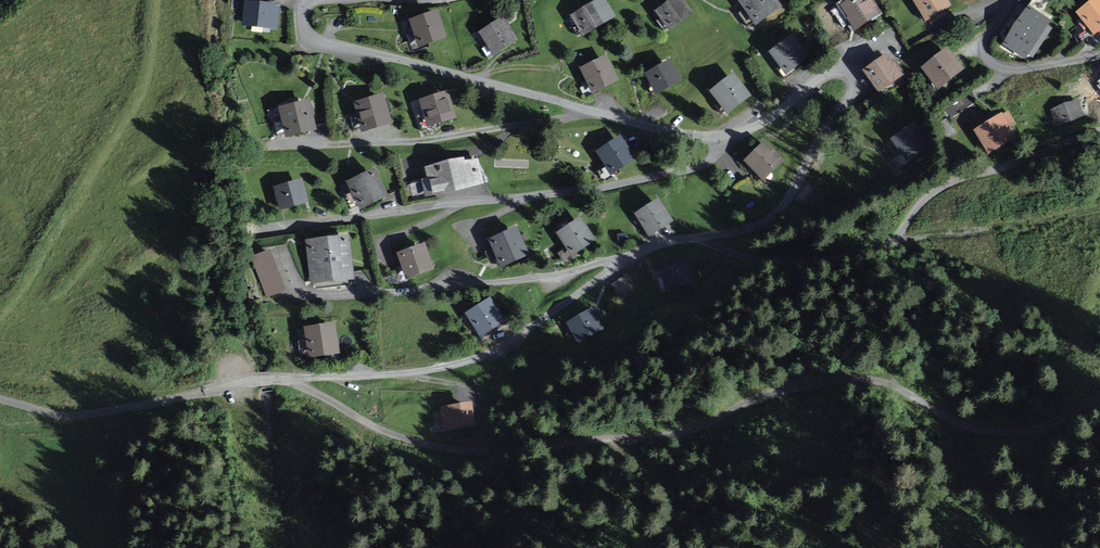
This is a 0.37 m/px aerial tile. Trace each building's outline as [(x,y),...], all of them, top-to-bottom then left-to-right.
[(248,0),(244,0),(242,25),(278,29),(280,6),(276,6),(276,3),(248,0)] [(585,33),(613,15),(603,0),(598,0),(574,15),(585,33)] [(670,28),(692,12),(683,0),(671,0),(657,10),(670,28)] [(758,21),(779,5),(776,0),(742,0),(758,21)] [(855,29),(880,13),(871,0),(848,0),(839,6),(855,29)] [(951,6),(947,0),(914,0),(926,21),(951,6)] [(1095,35),(1099,31),(1099,0),(1090,0),(1076,12),(1095,35)] [(1003,44),(1024,58),(1049,22),(1028,8),(1003,44)] [(411,19),(419,45),(446,36),(438,10),(411,19)] [(492,54),(518,39),(504,16),(478,31),(492,54)] [(787,74),(811,55),(793,32),(768,51),(787,74)] [(922,68),(939,90),(965,70),(947,48),(922,68)] [(591,92),(619,80),(608,54),(580,67),(591,92)] [(862,72),(879,94),(905,74),(896,62),(893,64),(886,54),(862,72)] [(656,94),(682,79),(670,58),(644,72),(656,94)] [(728,114),(752,95),(734,71),(709,91),(728,114)] [(427,127),(457,117),(448,89),(418,99),(427,127)] [(362,131),(392,122),(382,92),(353,102),(362,131)] [(285,137),(316,129),(309,99),(278,106),(285,137)] [(1056,125),(1084,115),(1078,99),(1050,110),(1056,125)] [(976,128),(989,151),(1020,133),(1008,112),(1003,115),(1002,114),(976,128)] [(890,139),(908,163),(933,144),(916,120),(890,139)] [(620,136),(597,151),(611,173),(634,158),(620,136)] [(743,160),(762,180),(784,160),(764,140),(743,160)] [(425,167),(432,196),(484,184),(478,159),(465,162),(464,158),(425,167)] [(346,181),(360,209),(388,195),(374,167),(346,181)] [(280,210),(309,201),(302,178),(273,186),(280,210)] [(823,198),(815,191),(804,204),(812,211),(823,198)] [(659,198),(634,213),(648,235),(673,220),(659,198)] [(581,216),(556,233),(572,257),(597,240),(581,216)] [(518,227),(488,240),(500,267),(530,254),(518,227)] [(305,240),(311,285),(355,279),(349,234),(305,240)] [(397,252),(407,279),(435,268),(424,241),(397,252)] [(271,249),(251,256),(266,297),(286,290),(271,249)] [(689,259),(661,267),(667,290),(696,282),(689,259)] [(491,296),(465,314),(481,337),(507,320),(491,296)] [(592,308),(566,323),(579,344),(605,330),(592,308)] [(335,321),(303,326),(308,358),(340,353),(335,321)] [(471,402),(441,407),(445,428),(474,423),(471,402)]
